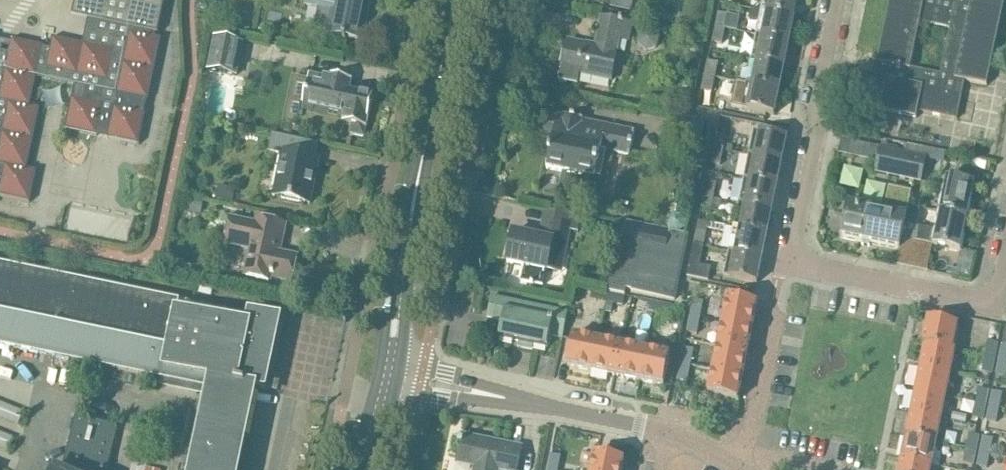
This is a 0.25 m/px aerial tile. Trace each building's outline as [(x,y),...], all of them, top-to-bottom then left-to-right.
[(89,34),(85,33),(82,46),(52,39),(50,50),(42,49),(42,48),(11,41),(10,44),(0,42),(0,199),(29,205),(36,172),(27,170),(39,111),(30,109),(36,79),(74,87),(72,100),(71,99),(65,131),(96,138),(97,134),(108,137),(107,140),(139,146),(145,115),(144,115),(146,102),(148,102),(161,40),(155,39),(156,35),(158,35),(165,0),(75,0),(71,18),(91,22),(89,34)] [(304,8),(317,11),(312,32),(362,42),(370,0),(306,0),(304,8)] [(760,11),(794,17),(798,0),(763,0),(760,11)] [(875,51),(897,55),(896,61),(922,67),(922,65),(939,69),(939,71),(966,76),(967,70),(993,76),(1000,38),(1005,39),(1005,0),(880,0),(878,12),(883,13),(875,51)] [(758,21),(755,37),(789,44),(794,17),(760,11),(752,10),(750,20),(758,21)] [(717,14),(714,29),(725,31),(728,16),(717,14)] [(568,42),(559,82),(578,86),(579,79),(580,74),(612,81),(621,41),(622,41),(626,23),(601,18),(594,48),(568,42)] [(711,44),(712,44),(722,46),(725,31),(714,29),(711,44)] [(640,34),(638,45),(646,53),(656,50),(659,39),(651,31),(640,34)] [(755,37),(750,61),(784,68),(789,44),(755,37)] [(237,79),(244,45),(214,39),(207,73),(237,79)] [(750,61),(745,86),(779,91),(784,68),(750,61)] [(708,62),(705,77),(715,79),(718,65),(708,62)] [(303,107),(298,128),(341,137),(344,125),(351,127),(349,136),(364,139),(368,119),(373,97),(349,92),(349,91),(351,82),(328,78),(328,80),(309,76),(308,81),(303,107)] [(701,92),(702,92),(712,94),(715,79),(705,77),(701,92)] [(774,117),(779,91),(745,86),(740,110),(774,117)] [(544,115),(539,138),(552,141),(546,170),(563,174),(559,193),(596,201),(601,179),(606,154),(613,155),(629,158),(635,133),(583,122),(583,121),(562,116),(562,118),(544,115)] [(699,161),(706,126),(706,125),(674,118),(666,154),(699,161)] [(749,155),(748,156),(753,157),(782,163),(782,160),(787,139),(758,134),(753,133),(749,155)] [(715,135),(713,150),(723,152),(726,137),(715,135)] [(317,146),(271,136),(268,153),(280,156),(272,198),(310,206),(319,161),(315,160),(317,146)] [(907,146),(905,154),(906,154),(927,159),(926,161),(930,162),(932,151),(907,146)] [(905,154),(895,152),(880,149),(874,175),(922,185),(926,161),(927,159),(906,154),(905,154)] [(713,150),(710,165),(720,167),(723,152),(713,150)] [(748,157),(744,180),(749,181),(777,187),(781,165),(782,164),(782,163),(753,157),(748,156),(748,157)] [(946,179),(939,213),(968,219),(974,185),(946,179)] [(744,180),(739,204),(744,205),(772,211),(777,187),(749,181),(744,180)] [(706,183),(703,198),(713,201),(716,185),(706,183)] [(218,187),(216,201),(232,204),(235,190),(218,187)] [(902,239),(916,242),(918,228),(915,227),(905,225),(909,206),(911,193),(888,189),(883,212),(848,205),(841,239),(899,251),(902,239)] [(710,215),(713,201),(703,198),(700,213),(710,215)] [(189,201),(187,213),(201,216),(203,204),(189,201)] [(737,210),(734,228),(739,229),(767,235),(770,218),(772,211),(744,205),(739,204),(737,210)] [(909,206),(905,225),(915,227),(919,208),(909,206)] [(543,288),(546,275),(547,271),(563,274),(567,248),(571,232),(579,233),(581,219),(544,211),(542,226),(539,239),(513,234),(506,265),(528,270),(525,284),(543,288)] [(918,228),(916,242),(932,246),(932,247),(961,253),(968,219),(939,213),(935,231),(918,228)] [(668,219),(666,226),(670,232),(677,233),(683,229),(685,222),(681,216),(674,215),(668,219)] [(230,218),(223,248),(248,253),(243,279),(272,285),(272,282),(292,287),(298,258),(280,254),(286,226),(255,219),(254,224),(230,218)] [(698,222),(693,246),(703,248),(705,241),(708,224),(698,222)] [(620,228),(607,294),(625,298),(626,292),(674,302),(687,241),(646,232),(646,233),(620,228)] [(729,252),(728,253),(762,260),(762,259),(766,238),(767,236),(767,235),(739,229),(734,228),(733,229),(733,231),(729,252)] [(693,246),(690,263),(700,266),(703,248),(693,246)] [(728,253),(724,278),(757,285),(758,278),(758,276),(761,264),(762,260),(728,253)] [(690,263),(686,279),(708,283),(711,269),(699,267),(700,266),(690,263)] [(54,359),(53,363),(65,366),(66,362),(70,362),(70,366),(79,368),(79,364),(206,391),(189,469),(241,469),(242,467),(261,376),(266,377),(278,323),(247,316),(245,326),(242,325),(225,322),(177,312),(178,304),(0,266),(0,348),(54,359)] [(592,291),(590,301),(605,304),(607,294),(592,291)] [(607,294),(605,304),(606,304),(613,306),(623,307),(625,298),(607,294)] [(519,343),(518,348),(532,351),(533,347),(547,350),(550,337),(563,340),(568,314),(492,298),(487,320),(502,323),(499,339),(519,343)] [(638,311),(655,314),(656,304),(640,300),(638,311)] [(693,301),(690,318),(700,320),(704,304),(693,301)] [(723,322),(723,323),(752,329),(752,328),(756,306),(735,302),(727,301),(723,322)] [(606,304),(605,313),(611,314),(613,306),(606,304)] [(656,304),(655,314),(671,317),(673,307),(656,304)] [(690,318),(687,334),(697,336),(700,320),(690,318)] [(928,321),(923,345),(953,351),(958,327),(928,321)] [(723,326),(718,347),(747,353),(749,341),(751,331),(752,329),(723,323),(723,326)] [(567,367),(591,372),(598,342),(573,337),(567,367)] [(598,342),(591,372),(617,378),(621,347),(598,342)] [(988,343),(985,358),(994,360),(997,344),(988,343)] [(924,347),(920,366),(951,372),(955,352),(953,351),(923,345),(923,347),(924,347)] [(621,347),(617,378),(638,382),(643,351),(621,347)] [(718,349),(714,372),(742,378),(746,357),(747,353),(718,347),(718,349)] [(684,349),(681,364),(691,366),(694,351),(684,349)] [(643,351),(638,382),(664,387),(670,357),(643,351)] [(981,374),(991,376),(994,360),(985,358),(981,374)] [(996,377),(1005,379),(1005,375),(1005,362),(999,361),(996,377)] [(677,381),(678,381),(688,383),(691,366),(681,364),(677,381)] [(920,366),(915,391),(946,397),(951,372),(920,366)] [(714,372),(709,396),(715,398),(738,402),(742,378),(714,372)] [(978,389),(975,404),(985,406),(989,391),(978,389)] [(915,391),(911,414),(942,420),(946,397),(915,391)] [(992,392),(988,408),(999,410),(1001,403),(1002,394),(992,392)] [(972,420),(982,422),(985,406),(975,404),(972,420)] [(986,422),(996,424),(999,410),(988,408),(986,422)] [(911,414),(906,436),(937,442),(942,420),(911,414)] [(118,429),(76,417),(62,469),(107,469),(118,429)] [(969,435),(966,449),(976,451),(979,437),(969,435)] [(522,449),(462,436),(457,463),(475,466),(474,469),(518,469),(522,449)] [(906,436),(902,458),(939,466),(941,455),(935,454),(937,442),(906,436)] [(982,438),(980,452),(990,454),(993,440),(982,438)] [(963,465),(972,467),(973,467),(976,451),(966,449),(963,465)] [(977,468),(987,469),(990,454),(980,452),(977,468)] [(548,469),(558,469),(561,458),(551,456),(548,469)] [(592,469),(622,469),(624,462),(595,456),(592,469)] [(899,469),(931,469),(932,467),(938,468),(939,466),(902,458),(899,469)]
